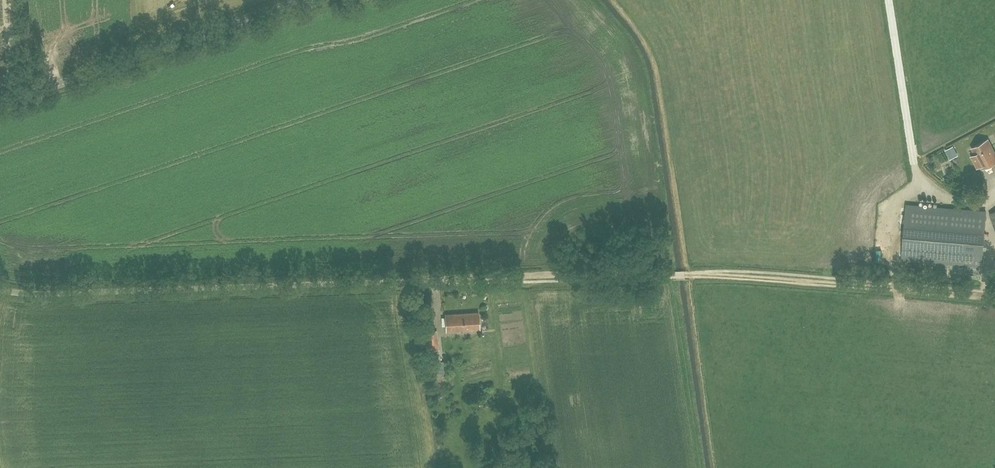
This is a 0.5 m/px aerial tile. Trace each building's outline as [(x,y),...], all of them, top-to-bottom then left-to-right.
[(994,154),(987,139),(972,147),(975,153),(971,155),(977,166),(981,164),(983,168),(994,161),(994,154)] [(982,264),(984,237),(986,210),(906,204),(904,230),(902,258),(982,264)] [(447,331),(480,328),(478,311),(446,314),(447,331)] [(426,351),(439,349),(437,330),(424,332),(426,351)]
